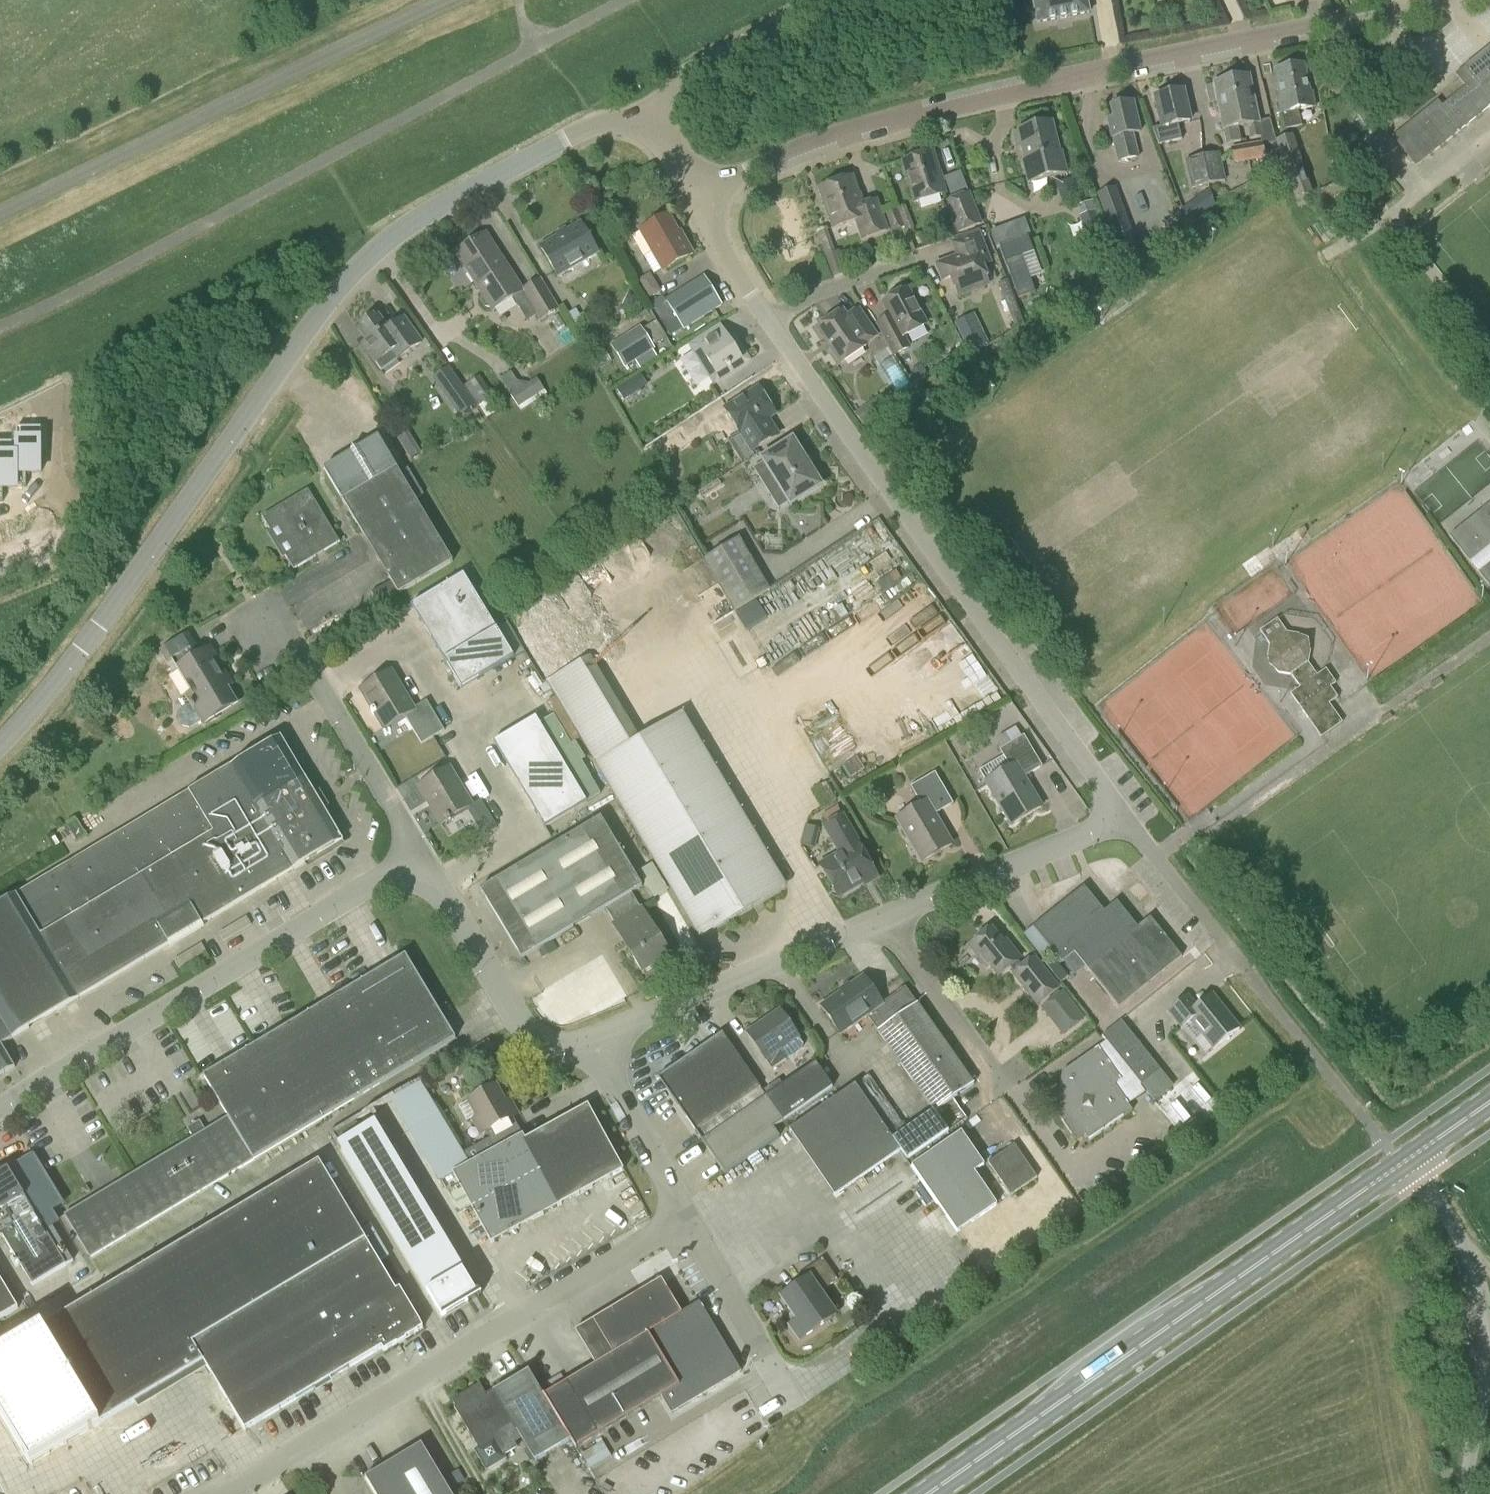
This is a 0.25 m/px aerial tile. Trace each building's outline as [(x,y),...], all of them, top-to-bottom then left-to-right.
[(1088,14),(1086,0),(1032,0),(1037,24),(1088,14)] [(1437,102),(1392,138),(1415,167),(1489,106),(1489,48),(1464,69),(1466,71),(1474,81),(1441,108),(1437,102)] [(1279,113),(1280,113),(1284,130),(1302,127),(1297,109),(1314,106),(1311,94),(1309,94),(1303,66),(1273,72),(1278,100),(1276,100),(1279,113)] [(1236,113),(1239,128),(1245,126),(1248,141),(1260,138),(1261,143),(1246,145),(1249,164),(1265,161),(1263,146),(1275,143),(1278,151),(1283,148),(1281,139),(1276,141),(1270,120),(1258,122),(1249,77),(1229,81),(1232,95),(1227,96),(1231,114),(1236,113)] [(1239,128),(1236,113),(1231,114),(1227,96),(1232,95),(1229,81),(1213,84),(1214,86),(1206,87),(1209,103),(1217,102),(1226,145),(1241,142),(1238,128),(1239,128)] [(1161,128),(1152,130),(1158,147),(1181,141),(1177,126),(1189,123),(1182,91),(1154,98),(1161,128)] [(1131,134),(1139,132),(1132,103),(1110,108),(1113,119),(1107,121),(1111,138),(1113,138),(1118,161),(1136,157),(1131,134)] [(1027,184),(1067,174),(1061,152),(1059,152),(1052,122),(1016,130),(1016,132),(1011,133),(1015,150),(1020,149),(1023,162),(1021,162),(1025,178),(1027,184)] [(1312,194),(1292,135),(1281,139),(1283,148),(1278,151),(1284,167),(1291,190),(1295,201),(1312,194)] [(1231,148),(1234,166),(1249,164),(1246,145),(1231,148)] [(914,203),(945,194),(933,153),(902,162),(914,203)] [(1226,181),(1220,153),(1201,157),(1208,185),(1226,181)] [(1185,160),(1191,189),(1208,185),(1201,157),(1185,160)] [(1320,190),(1335,183),(1337,182),(1334,176),(1332,172),(1315,180),(1320,190)] [(833,229),(856,221),(863,240),(887,231),(876,201),(862,206),(852,178),(820,189),(833,229)] [(1136,243),(1115,187),(1097,194),(1118,250),(1136,243)] [(956,234),(980,224),(969,195),(945,204),(956,234)] [(1211,195),(1184,214),(1190,222),(1216,204),(1213,199),(1211,195)] [(904,228),(905,232),(914,228),(905,206),(896,209),(894,211),(900,229),(904,228)] [(885,214),(892,232),(900,229),(894,211),(885,214)] [(1080,217),(1084,230),(1087,236),(1089,243),(1103,238),(1094,212),(1080,217)] [(640,231),(653,254),(645,258),(653,274),(662,269),(663,271),(693,254),(686,242),(684,242),(668,215),(640,231)] [(558,277),(598,254),(581,224),(541,247),(558,277)] [(1025,237),(1004,245),(998,229),(988,232),(995,248),(999,247),(1014,287),(1019,298),(1019,300),(1036,294),(1032,284),(1030,279),(1021,257),(1022,257),(1025,255),(1033,252),(1027,236),(1025,237)] [(835,253),(827,230),(817,233),(826,256),(835,253)] [(540,279),(522,290),(486,233),(455,253),(482,295),(481,301),(485,308),(491,308),(492,311),(513,298),(521,310),(531,304),(541,321),(559,309),(540,279)] [(981,266),(989,263),(978,235),(954,244),(959,257),(941,264),(939,268),(944,281),(951,278),(958,296),(988,284),(981,266)] [(637,280),(649,299),(661,292),(649,273),(637,280)] [(662,297),(647,306),(669,340),(721,307),(703,278),(674,296),(673,295),(664,301),(662,297)] [(1024,324),(1007,280),(998,284),(1014,327),(1024,324)] [(911,348),(905,336),(926,325),(907,290),(883,303),(890,315),(875,323),(893,357),(911,348)] [(638,299),(628,294),(622,305),(632,310),(638,299)] [(864,345),(876,337),(858,310),(847,318),(842,312),(817,329),(841,364),(866,347),(864,345)] [(378,316),(359,330),(367,341),(362,344),(382,371),(421,343),(404,318),(392,326),(390,324),(386,327),(378,316)] [(625,369),(655,349),(640,326),(610,345),(625,369)] [(979,326),(960,334),(969,353),(988,344),(979,326)] [(730,374),(749,362),(733,336),(728,339),(720,327),(696,342),(716,375),(726,369),(730,374)] [(922,367),(912,374),(918,383),(928,376),(922,367)] [(500,379),(521,412),(547,395),(537,378),(529,383),(518,382),(511,372),(500,379)] [(440,389),(453,408),(454,408),(468,398),(470,396),(456,377),(454,379),(440,389)] [(492,397),(479,377),(464,387),(478,406),(492,397)] [(616,389),(623,400),(624,401),(631,396),(630,396),(624,385),(616,389)] [(725,410),(739,432),(727,440),(742,464),(754,456),(752,452),(777,436),(767,419),(775,414),(759,389),(725,410)] [(698,432),(690,420),(669,434),(677,446),(698,432)] [(18,477),(27,477),(27,470),(41,470),(41,427),(18,427),(18,442),(18,477)] [(344,505),(389,580),(370,591),(378,604),(397,593),(398,595),(452,563),(414,500),(423,495),(408,469),(399,474),(377,438),(323,470),(344,505)] [(4,492),(4,485),(18,485),(18,442),(0,442),(0,492),(4,492)] [(791,504),(819,486),(792,442),(763,460),(791,504)] [(419,452),(414,444),(404,451),(409,459),(419,452)] [(293,570),(339,543),(324,518),(307,490),(261,518),(270,533),(277,528),(292,552),(284,556),(293,570)] [(1449,537),(1489,595),(1489,504),(1449,537)] [(704,560),(734,613),(768,593),(738,541),(704,560)] [(461,691),(514,659),(463,575),(410,606),(461,691)] [(1328,705),(1337,699),(1329,688),(1335,684),(1325,670),(1316,677),(1307,664),(1309,652),(1298,636),(1286,634),(1276,620),(1259,632),(1268,646),(1266,659),(1277,674),(1290,676),(1299,689),(1290,695),(1320,739),(1341,724),(1328,705)] [(170,662),(195,646),(187,634),(164,649),(170,662)] [(185,695),(191,704),(179,711),(177,719),(182,726),(190,729),(236,701),(215,667),(220,664),(212,650),(178,671),(191,692),(185,695)] [(545,683),(597,768),(699,938),(702,937),(715,929),(751,907),(761,901),(784,888),(772,867),(682,716),(640,741),(589,657),(545,683)] [(382,728),(413,709),(391,673),(360,692),(382,728)] [(957,691),(969,711),(999,692),(988,673),(957,691)] [(444,730),(427,701),(404,715),(422,744),(432,737),(444,730)] [(587,803),(586,803),(601,794),(581,761),(585,759),(575,742),(571,745),(554,715),(539,724),(535,717),(492,743),(544,829),(587,803)] [(1023,732),(1041,764),(1049,759),(1032,728),(1023,732)] [(999,750),(1009,767),(985,781),(1011,824),(1040,807),(1023,777),(1041,766),(1023,736),(999,750)] [(342,843),(280,738),(69,863),(0,905),(0,1077),(15,1068),(2,1046),(342,843)] [(440,825),(471,807),(471,806),(449,769),(417,787),(440,825)] [(951,844),(934,815),(953,804),(935,773),(910,787),(920,804),(896,818),(922,861),(951,844)] [(471,806),(471,807),(469,808),(485,835),(496,828),(479,801),(471,806)] [(74,837),(83,832),(76,819),(74,816),(65,821),(67,824),(74,837)] [(838,897),(876,875),(842,816),(823,827),(839,855),(820,866),(838,897)] [(605,908),(631,892),(641,887),(600,818),(479,891),(521,959),(605,908)] [(815,848),(819,829),(806,825),(801,844),(815,848)] [(1053,953),(1104,912),(1094,899),(1084,887),(1038,923),(1033,927),(1053,953)] [(641,975),(670,958),(631,892),(605,908),(614,924),(612,925),(641,975)] [(1087,968),(1137,928),(1127,915),(1116,902),(1104,912),(1053,953),(1062,963),(1074,953),(1087,968)] [(1118,1008),(1181,957),(1171,945),(1150,918),(1137,928),(1087,968),(1118,1008)] [(1014,975),(1037,1004),(1058,988),(1034,958),(1023,968),(1018,962),(1020,960),(1011,949),(1008,951),(991,930),(971,947),(988,968),(991,966),(999,976),(1010,968),(1015,974),(1014,975)] [(89,1259),(454,1039),(442,1018),(405,956),(400,959),(203,1077),(227,1117),(203,1132),(197,1123),(188,1129),(193,1138),(63,1216),(89,1259)] [(1068,977),(1057,964),(1050,970),(1061,983),(1068,977)] [(840,1034),(867,1016),(934,1113),(974,1085),(906,988),(883,1004),(863,977),(821,1007),(838,1032),(840,1034)] [(1085,1019),(1062,991),(1040,1008),(1063,1036),(1085,1019)] [(1188,994),(1168,1010),(1182,1028),(1191,1021),(1214,1049),(1239,1029),(1211,995),(1197,1006),(1188,994)] [(782,1014),(776,1013),(746,1034),(765,1061),(772,1070),(803,1048),(803,1045),(782,1014)] [(1102,1036),(1141,1085),(1160,1070),(1121,1021),(1102,1036)] [(773,1129),(783,1122),(766,1098),(722,1035),(676,1066),(670,1096),(695,1132),(700,1129),(707,1138),(701,1141),(725,1175),(779,1137),(773,1129)] [(1089,1142),(1133,1111),(1115,1086),(1121,1081),(1098,1048),(1062,1073),(1055,1111),(1076,1141),(1084,1135),(1089,1142)] [(815,1063),(766,1098),(783,1122),(832,1088),(815,1063)] [(893,1140),(905,1131),(868,1076),(855,1085),(838,1097),(789,1131),(835,1196),(901,1151),(893,1140)] [(486,1132),(495,1150),(522,1136),(515,1124),(512,1123),(510,1119),(516,1116),(508,1101),(504,1103),(494,1086),(468,1101),(478,1118),(473,1120),(481,1135),(486,1132)] [(522,1136),(495,1150),(444,1179),(477,1239),(485,1234),(491,1244),(623,1171),(587,1105),(525,1140),(522,1136)] [(947,1132),(933,1112),(905,1131),(893,1140),(901,1151),(907,1160),(947,1132)] [(336,1138),(408,1276),(447,1256),(374,1117),(336,1138)] [(957,1232),(997,1205),(974,1172),(984,1166),(961,1132),(911,1166),(957,1232)] [(1010,1196),(1037,1178),(1014,1145),(988,1163),(1010,1196)] [(399,1289),(396,1292),(318,1162),(43,1327),(100,1423),(203,1362),(244,1431),(381,1349),(383,1353),(423,1329),(399,1289)] [(46,1231),(8,1169),(0,1174),(0,1236),(31,1288),(74,1262),(53,1227),(46,1231)] [(820,1292),(837,1280),(822,1259),(797,1277),(801,1283),(780,1297),(797,1320),(789,1326),(799,1341),(836,1315),(820,1292)] [(483,1292),(468,1267),(428,1291),(444,1316),(483,1292)] [(671,1414),(741,1372),(699,1303),(681,1314),(661,1280),(575,1332),(595,1366),(553,1392),(585,1443),(661,1397),(671,1414)] [(17,1312),(0,1283),(0,1322),(17,1312)] [(528,1371),(493,1393),(521,1439),(520,1439),(534,1463),(570,1441),(543,1397),(528,1371)] [(479,1384),(450,1402),(479,1448),(474,1451),(486,1471),(507,1459),(502,1450),(520,1439),(521,1439),(493,1393),(486,1396),(479,1384)] [(364,1479),(374,1493),(450,1493),(421,1445),(364,1479)]
